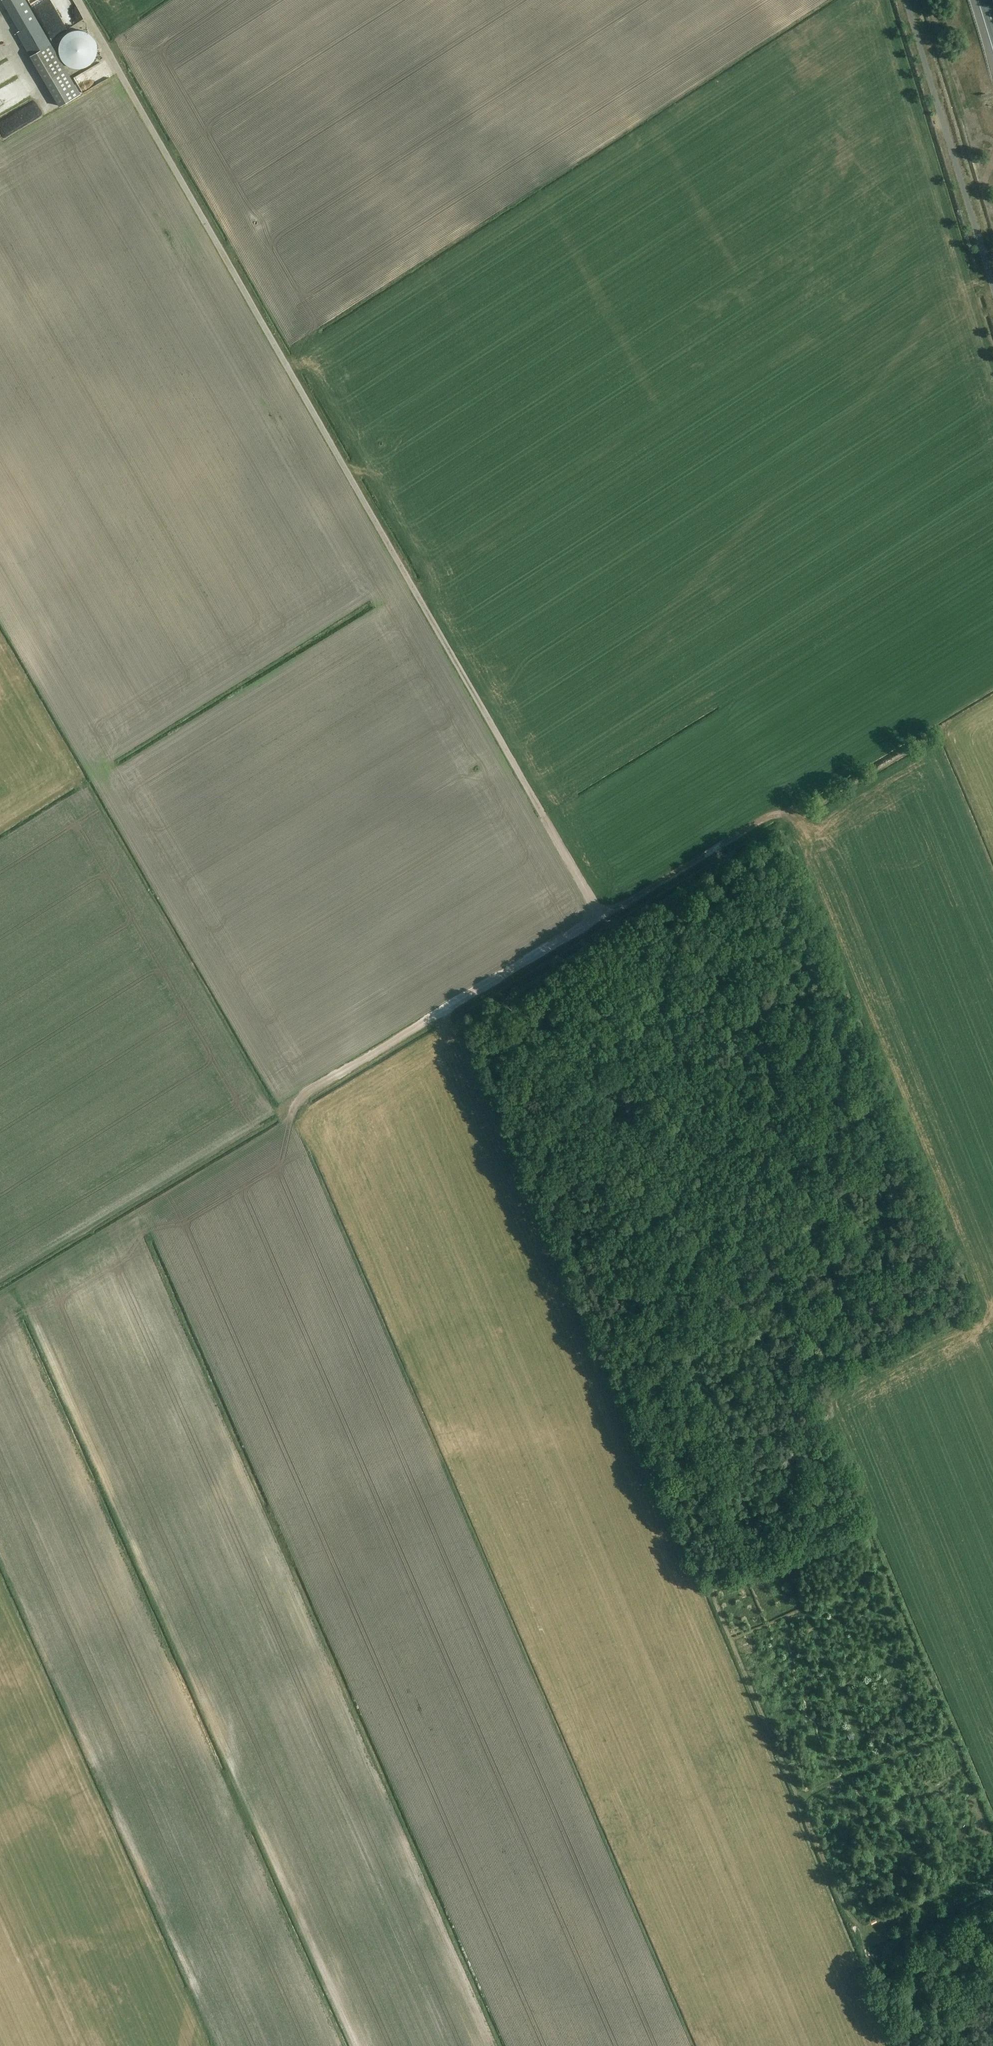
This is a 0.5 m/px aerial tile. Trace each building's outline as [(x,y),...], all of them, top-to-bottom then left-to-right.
[(66,69),(26,0),(3,0),(20,29),(17,31),(61,105),(81,94),(66,69)] [(59,45),(59,49),(59,52),(60,56),(62,59),(64,62),(66,64),(69,66),(73,67),(76,68),(80,68),(83,67),(87,66),(90,64),(92,62),(94,59),(96,56),(97,52),(97,49),(97,45),(96,42),(94,39),(92,36),(90,33),(87,32),(83,30),(80,30),(76,30),(73,30),(69,32),(66,33),(64,36),(62,39),(60,42),(59,45)] [(0,75),(0,88),(20,75),(12,62),(1,69),(3,73),(0,75)] [(0,92),(0,115),(39,94),(31,78),(27,81),(26,79),(0,92)] [(17,117),(10,120),(9,117),(0,121),(0,126),(6,139),(23,130),(17,117)]
